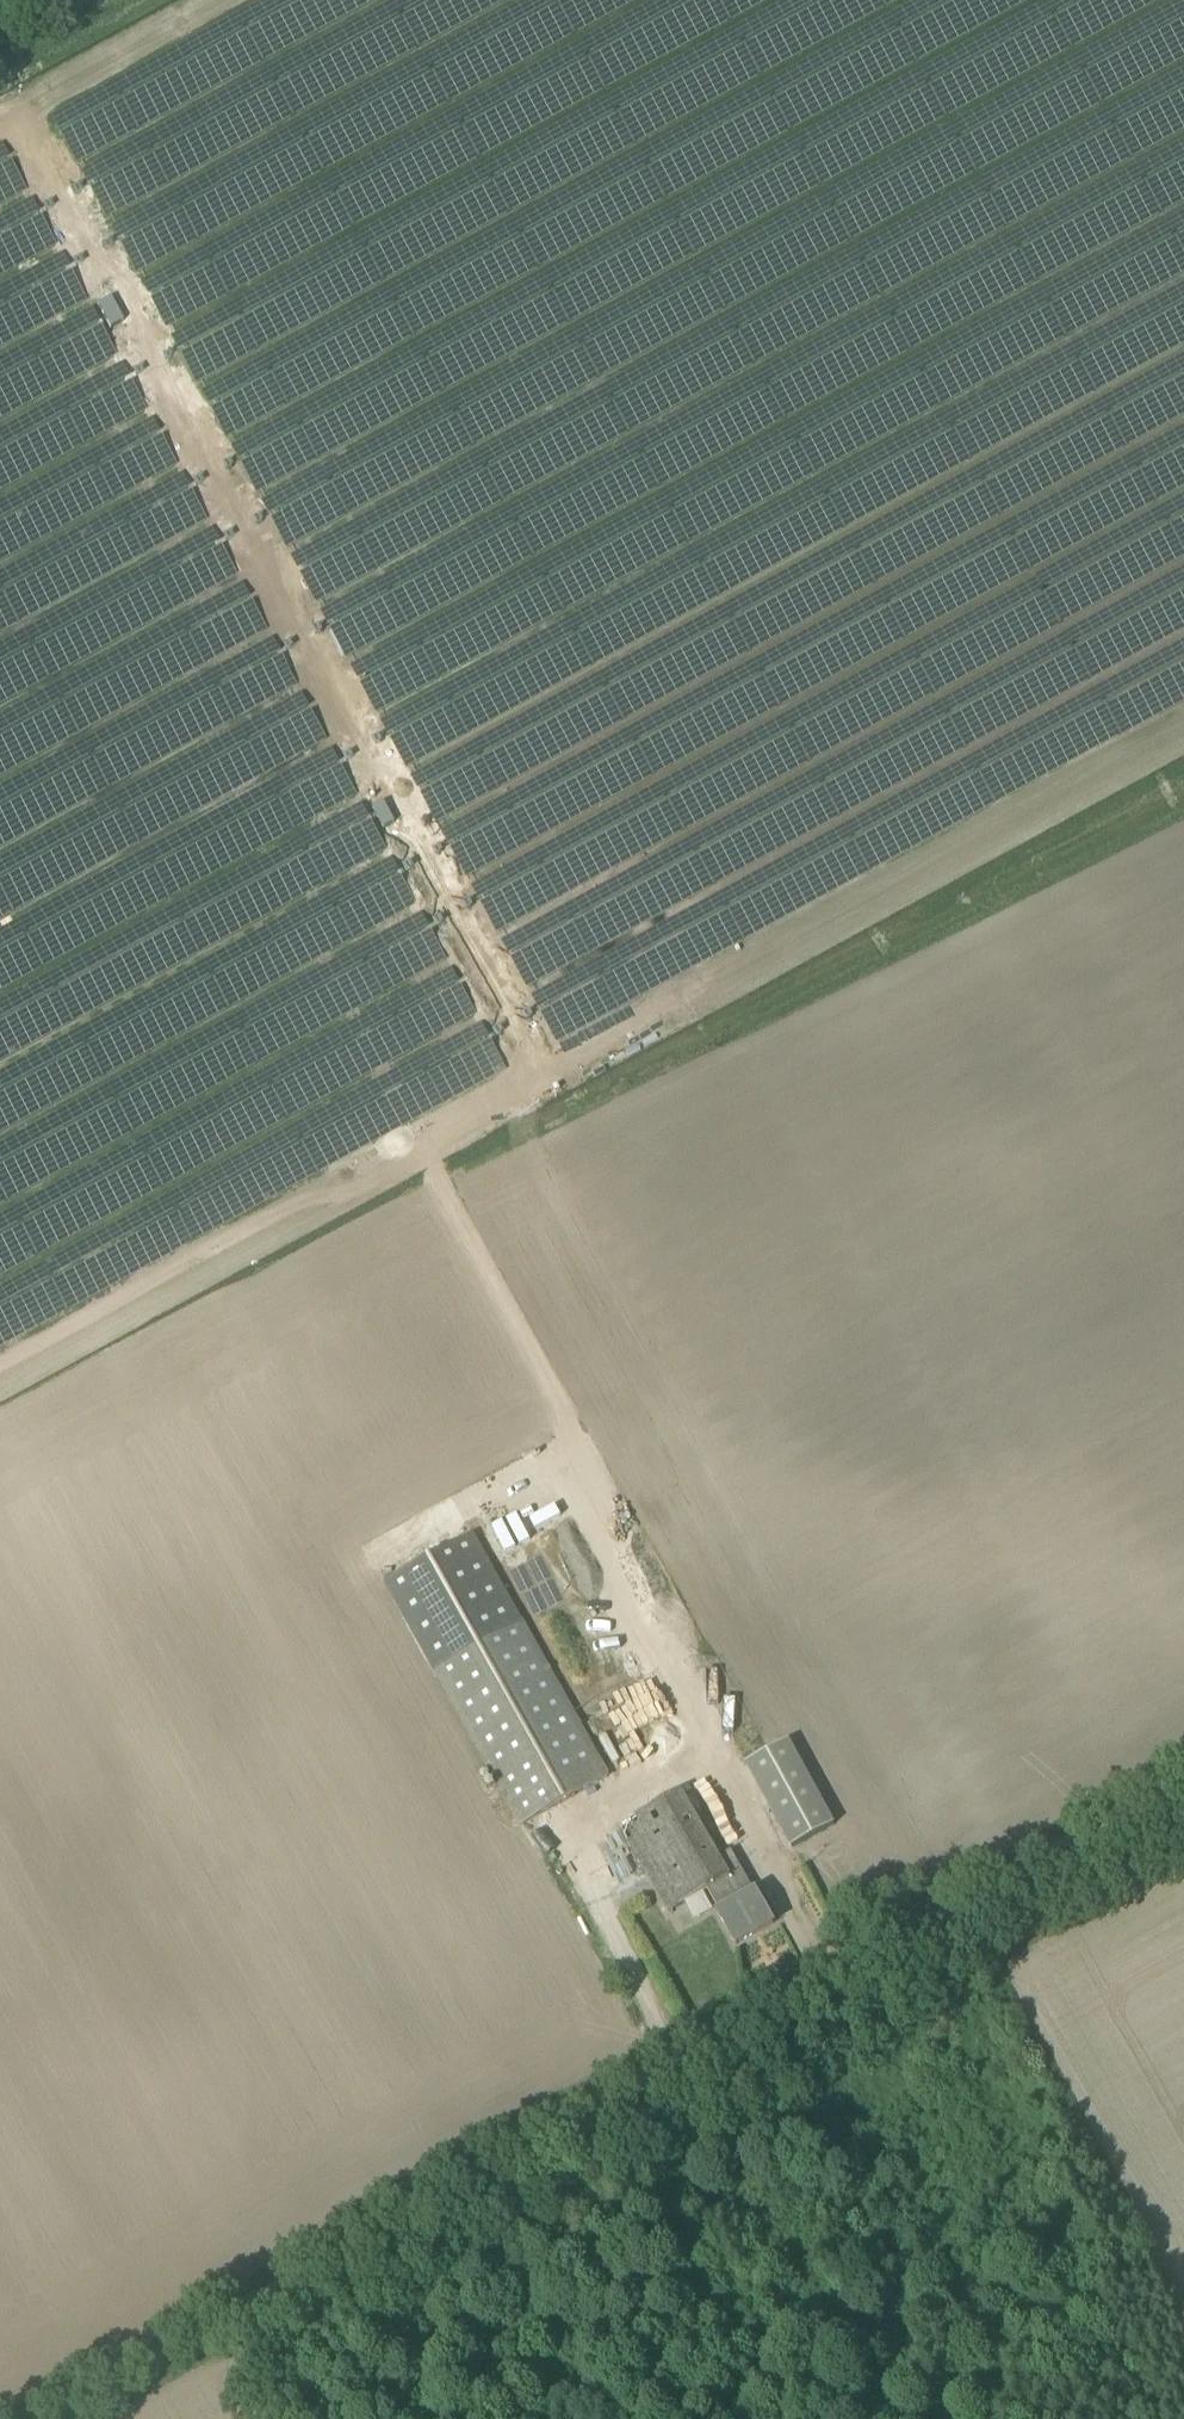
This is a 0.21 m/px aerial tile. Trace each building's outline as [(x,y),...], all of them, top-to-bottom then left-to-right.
[(608,1777),(473,1537),(386,1585),(521,1826),(608,1777)] [(749,1761),(788,1849),(834,1829),(796,1740),(749,1761)] [(719,1860),(681,1794),(622,1826),(658,1891),(656,1892),(669,1913),(708,1891),(720,1912),(718,1913),(736,1946),(774,1924),(756,1894),(755,1895),(731,1854),(719,1860)]
